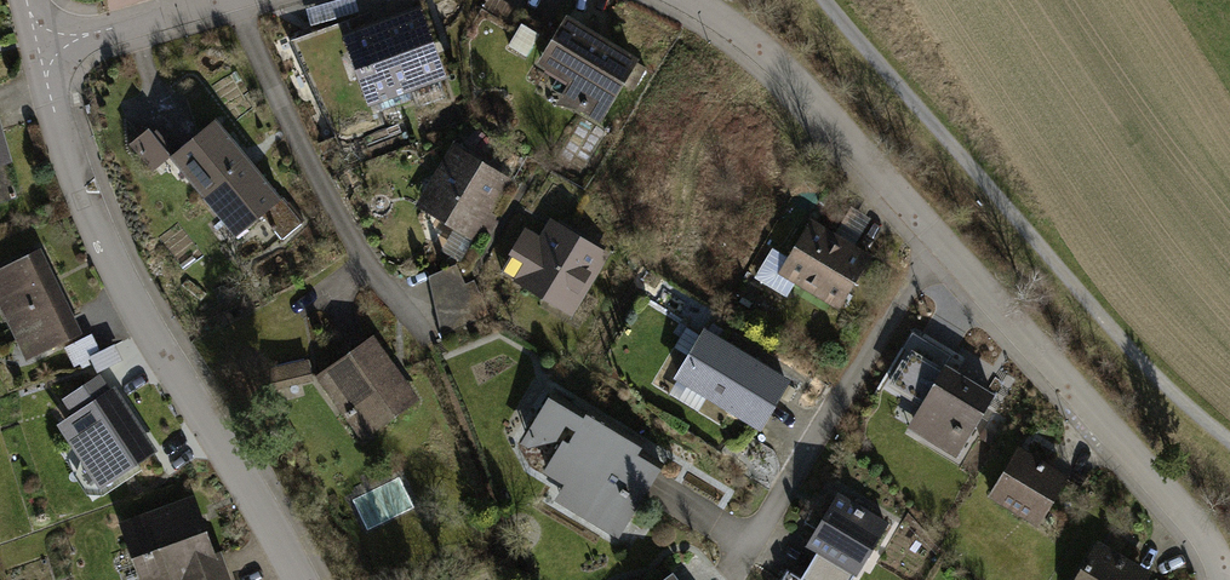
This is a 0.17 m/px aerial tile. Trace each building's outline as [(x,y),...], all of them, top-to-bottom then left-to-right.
[(310,25),(359,12),(355,0),(338,0),(305,9),(310,25)] [(372,19),(349,27),(380,111),(382,110),(412,99),(406,81),(436,70),(418,18),(377,33),(372,19)] [(583,30),(567,20),(542,62),(580,85),(571,101),(600,118),(614,94),(612,85),(613,83),(618,87),(634,61),(605,43),(603,48),(581,34),(583,30)] [(380,111),(349,27),(305,43),(300,54),(338,136),(348,141),(387,127),(382,110),(380,111)] [(214,120),(176,152),(209,192),(248,160),(214,120)] [(154,169),(171,155),(149,128),(132,142),(154,169)] [(15,196),(5,164),(6,163),(0,142),(0,201),(15,196)] [(500,180),(458,154),(428,202),(471,228),(500,180)] [(301,223),(248,160),(209,192),(242,232),(262,215),(282,239),(301,223)] [(852,207),(834,237),(851,248),(869,218),(852,207)] [(488,213),(477,231),(487,238),(498,219),(488,213)] [(798,281),(839,306),(868,258),(851,248),(834,237),(810,223),(788,259),(772,250),(759,273),(760,280),(784,294),(791,292),(798,281)] [(569,303),(602,249),(580,235),(576,242),(555,229),(544,248),(523,235),(502,271),(523,284),(527,278),(569,303)] [(0,270),(0,299),(21,341),(36,333),(45,349),(78,333),(37,252),(0,270)] [(427,276),(433,298),(460,273),(461,273),(457,264),(427,276)] [(460,273),(433,298),(441,336),(490,314),(474,280),(465,283),(460,273)] [(678,376),(760,425),(786,382),(704,333),(678,376)] [(98,353),(89,336),(65,348),(73,365),(91,357),(98,353)] [(414,400),(371,341),(344,361),(343,360),(321,375),(364,435),(414,400)] [(961,345),(947,370),(983,391),(998,367),(984,359),(972,379),(958,370),(970,350),(961,345)] [(98,353),(91,357),(98,371),(119,361),(111,346),(98,353)] [(917,431),(958,455),(993,397),(983,391),(947,370),(943,367),(942,369),(911,350),(891,384),(931,408),(917,431)] [(272,384),(310,376),(307,361),(273,369),(272,384)] [(107,394),(97,379),(67,399),(77,414),(67,420),(107,481),(153,451),(129,416),(125,419),(119,409),(123,407),(112,391),(107,394)] [(614,512),(629,520),(661,466),(638,452),(643,444),(588,411),(586,415),(551,394),(527,432),(544,442),(557,439),(562,442),(546,467),(583,490),(573,505),(606,525),(614,512)] [(1018,449),(991,494),(1028,517),(1037,502),(1047,508),(1066,478),(1018,449)] [(809,543),(845,565),(854,550),(865,557),(885,525),(837,496),(809,543)] [(125,526),(138,561),(146,558),(154,579),(160,579),(183,571),(187,579),(226,579),(218,557),(212,559),(199,525),(193,527),(185,505),(125,526)] [(1077,579),(1138,579),(1141,575),(1096,548),(1077,579)]
